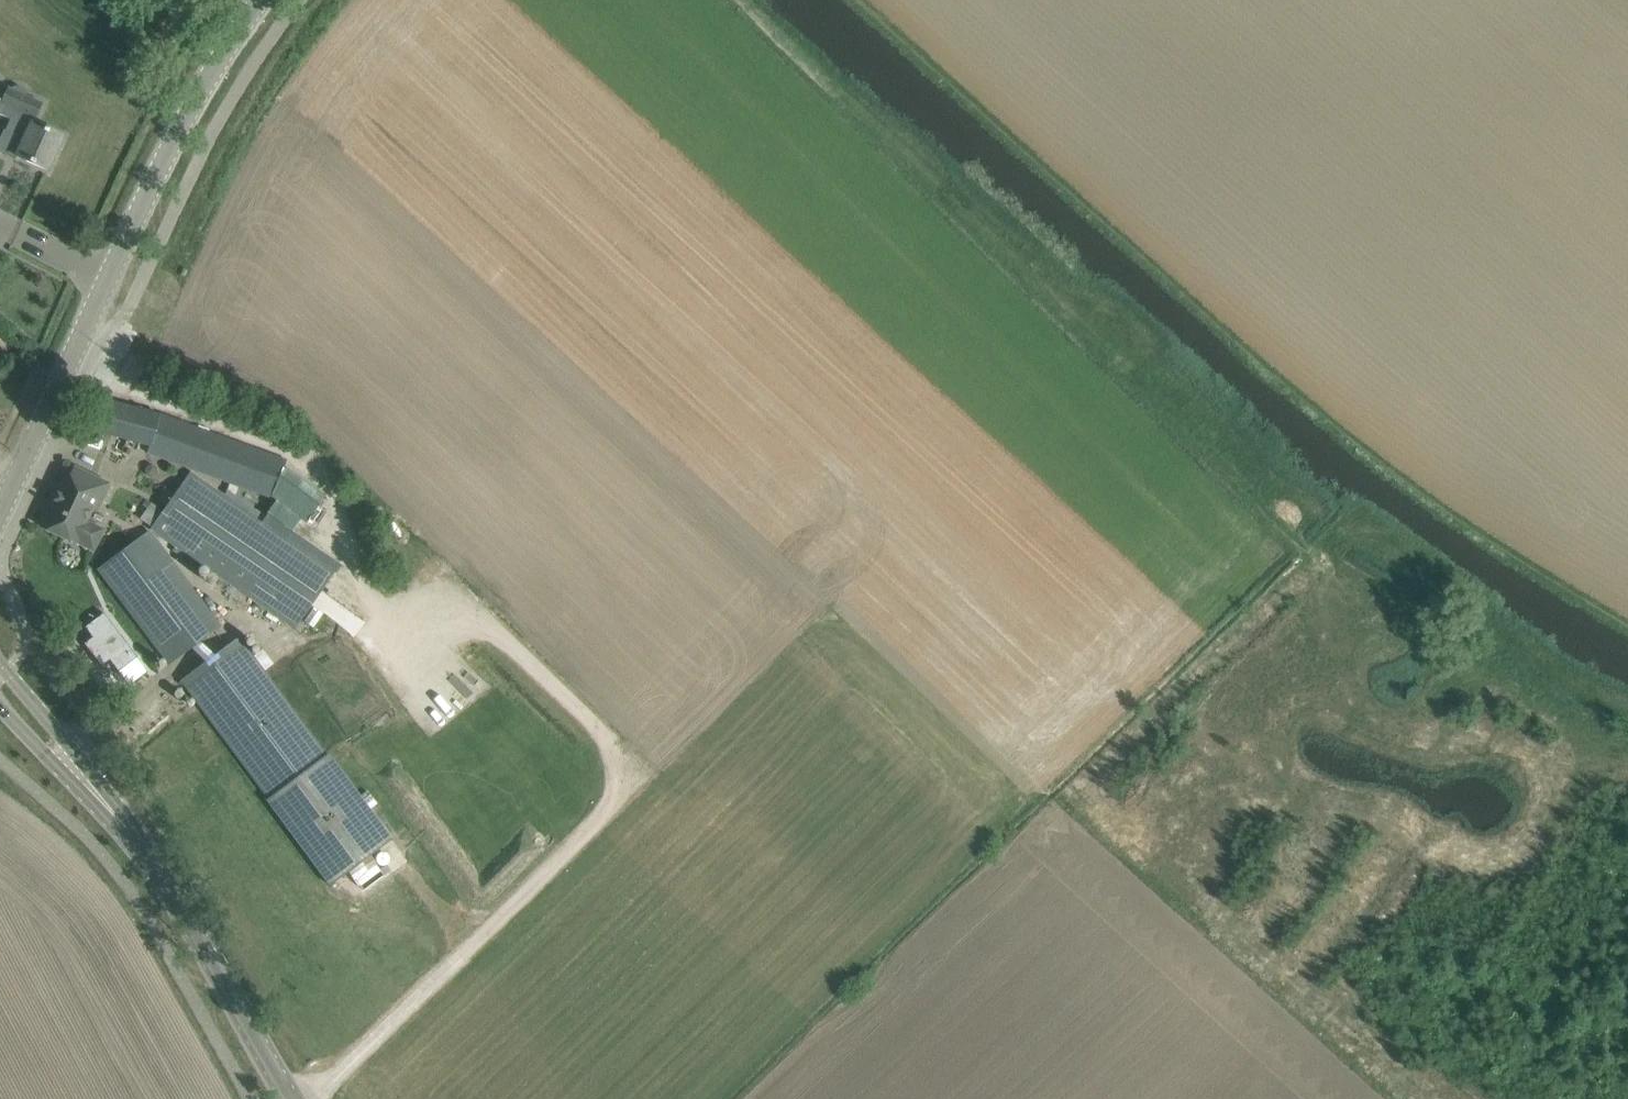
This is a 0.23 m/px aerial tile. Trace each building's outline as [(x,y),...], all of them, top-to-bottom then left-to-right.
[(11,119),(6,130),(25,138),(17,156),(47,170),(62,136),(34,123),(42,104),(28,97),(28,95),(27,93),(26,91),(24,89),(23,88),(21,88),(20,87),(18,87),(16,87),(14,88),(12,89),(11,90),(7,88),(3,98),(0,96),(0,114),(11,119)] [(162,416),(108,402),(87,395),(78,423),(150,447),(147,455),(229,483),(224,495),(193,472),(154,527),(162,533),(156,539),(149,530),(97,569),(169,665),(221,626),(188,582),(205,563),(296,629),(324,590),(334,596),(347,578),(303,548),(305,545),(269,518),(266,522),(254,514),(256,509),(236,495),(239,486),(274,498),(276,493),(284,496),(290,480),(281,478),(288,459),(162,416)] [(85,498),(94,478),(75,468),(74,469),(75,470),(69,482),(63,480),(41,527),(75,542),(94,551),(104,529),(85,520),(94,503),(85,498)] [(93,637),(85,643),(102,666),(110,660),(119,671),(137,657),(104,613),(86,627),(93,637)] [(389,841),(327,757),(239,638),(181,680),(269,799),(331,884),(349,871),(363,891),(383,876),(374,864),(382,859),(376,851),(389,841)]
